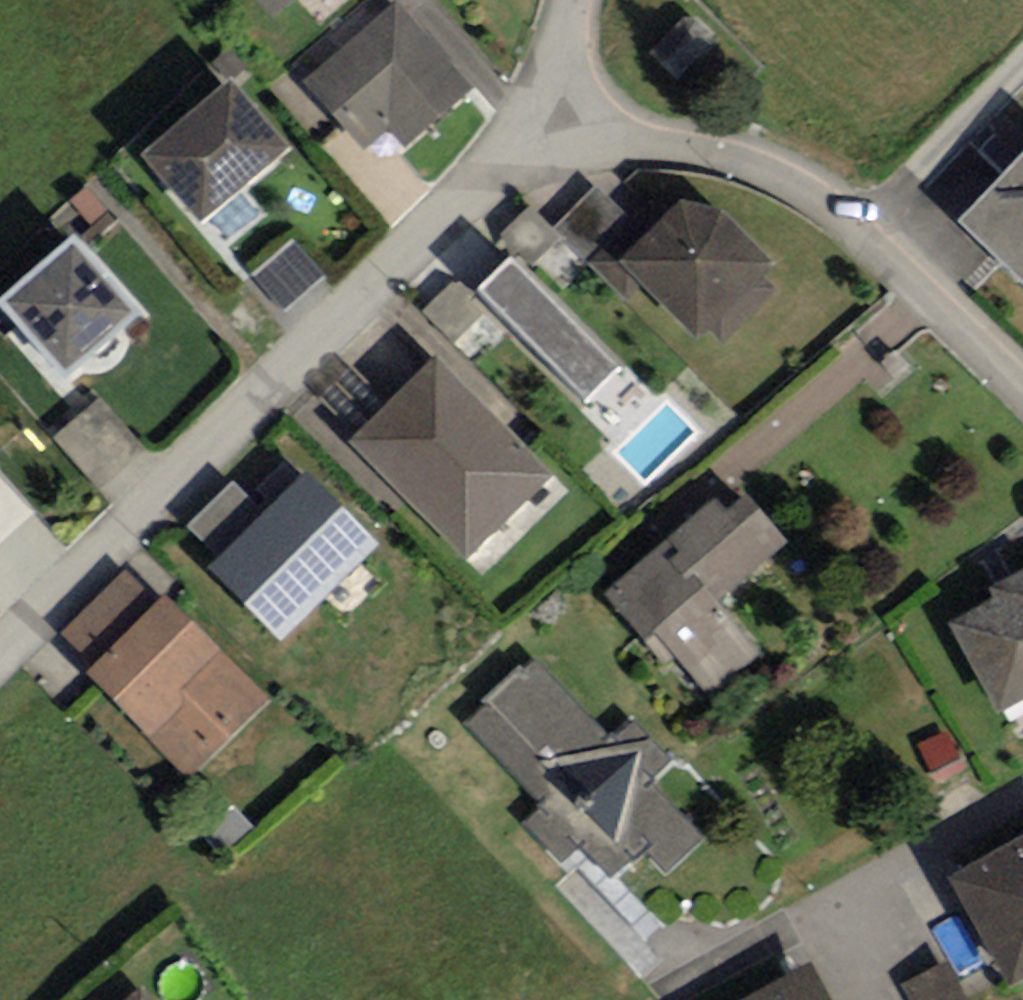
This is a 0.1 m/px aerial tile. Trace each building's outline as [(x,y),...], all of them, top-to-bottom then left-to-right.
[(260,18),(283,0),(246,0),(260,18)] [(382,9),(302,83),(360,146),(383,125),(400,144),(458,91),(382,9)] [(222,88),(134,163),(188,226),(276,151),(222,88)] [(949,228),(1021,297),(1022,294),(1022,152),(949,228)] [(685,201),(620,265),(697,342),(762,278),(685,201)] [(300,246),(265,275),(290,305),(325,276),(300,246)] [(61,248),(0,300),(0,318),(50,377),(120,317),(61,248)] [(516,258),(470,303),(584,417),(630,372),(516,258)] [(422,371),(348,443),(459,555),(533,483),(422,371)] [(378,554),(306,483),(210,580),(282,651),(378,554)] [(708,508),(604,599),(695,702),(750,654),(706,603),(770,547),(735,508),(719,521),(708,508)] [(1022,707),(1022,584),(949,624),(993,705),(1015,693),(1022,707)] [(154,607),(84,679),(180,772),(250,700),(154,607)] [(602,746),(528,666),(491,701),(500,711),(468,740),(605,888),(637,859),(649,872),(686,837),(636,782),(654,765),(620,729),(602,746)] [(948,891),(999,982),(1022,969),(1022,850),(948,891)] [(906,991),(912,999),(957,999),(941,971),(906,991)] [(758,999),(813,999),(802,978),(758,999)]
